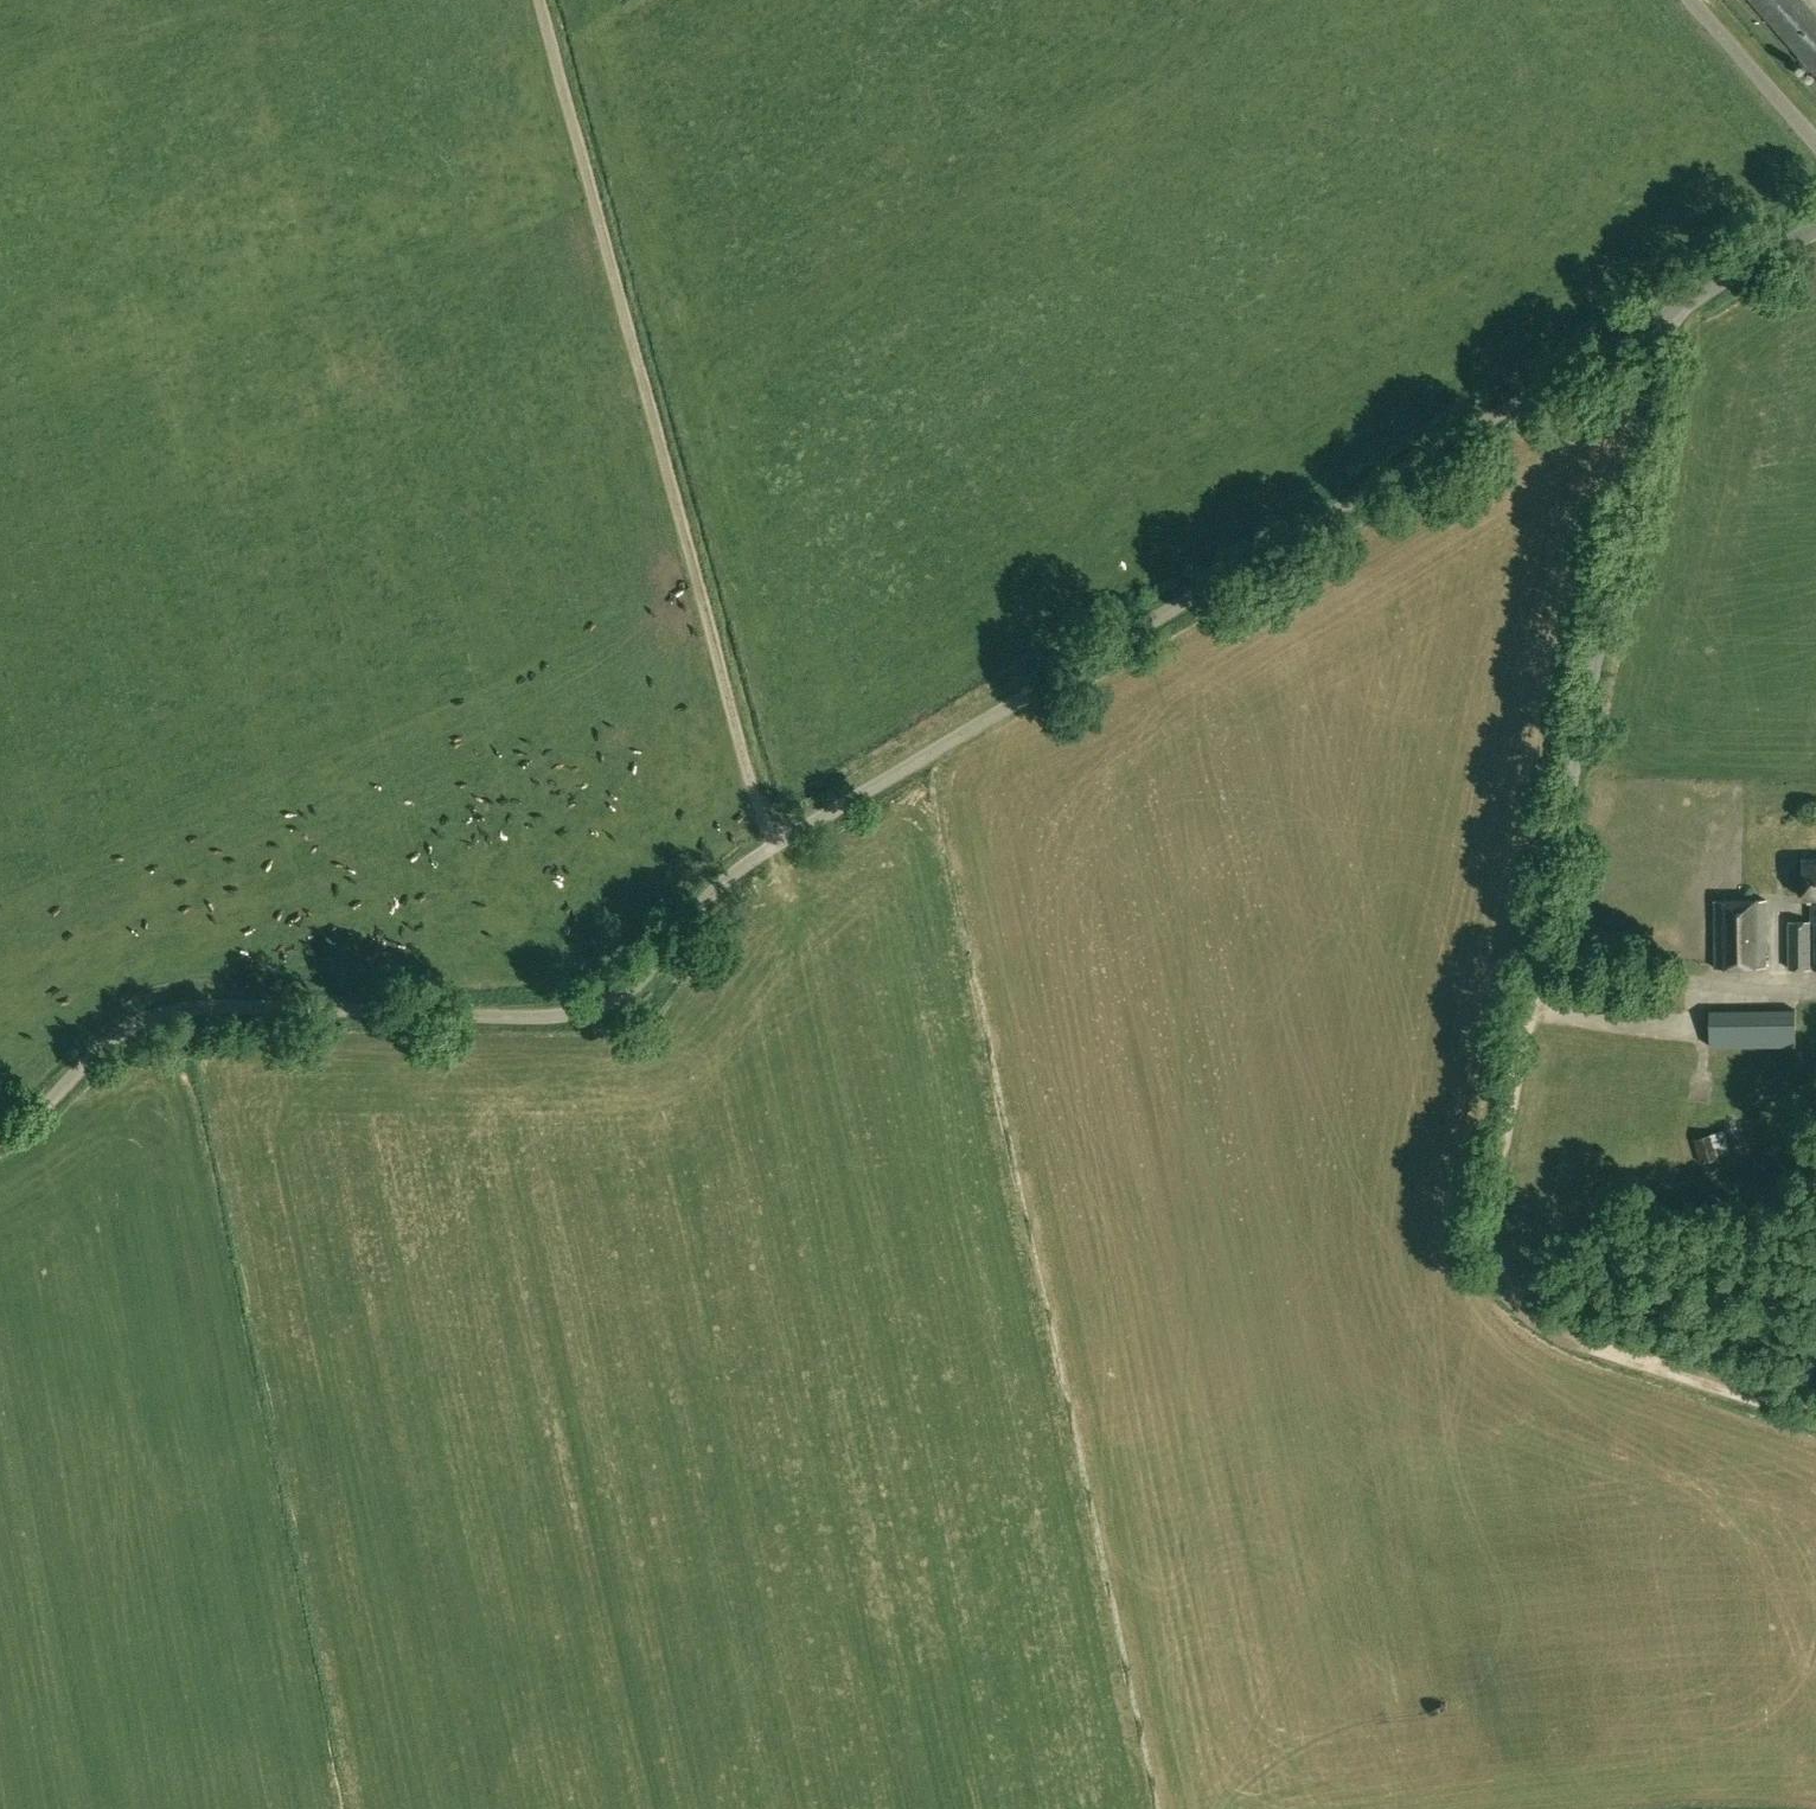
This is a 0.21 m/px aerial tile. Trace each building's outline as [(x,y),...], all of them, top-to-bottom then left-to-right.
[(1803,0),(1750,0),(1815,75),(1815,15),(1803,0)] [(1628,372),(1626,373),(1615,378),(1619,386),(1632,381),(1628,372)] [(1813,968),(1815,968),(1815,862),(1804,862),(1804,896),(1813,896),(1813,920),(1789,920),(1789,969),(1813,968)] [(1766,966),(1766,899),(1715,900),(1715,967),(1766,966)] [(1796,1010),(1709,1013),(1711,1046),(1796,1045),(1796,1010)] [(1694,1141),(1701,1162),(1730,1152),(1724,1132),(1694,1141)]
